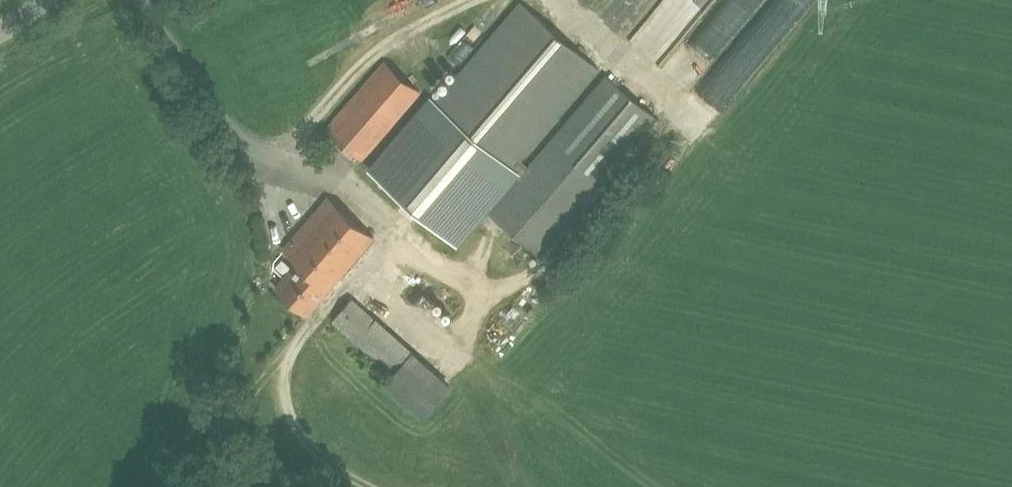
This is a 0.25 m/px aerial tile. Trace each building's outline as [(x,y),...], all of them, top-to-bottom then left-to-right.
[(381,170),(458,233),(600,68),(523,0),(381,170)] [(759,38),(774,51),(795,26),(781,13),(759,38)] [(364,159),(422,92),(386,61),(328,128),(364,159)] [(658,116),(606,72),(528,162),(523,158),(513,170),(521,178),(491,213),(540,255),(658,116)] [(727,107),(738,98),(727,84),(716,94),(727,107)] [(181,103),(189,98),(181,86),(173,91),(181,103)] [(307,314),(374,237),(329,197),(284,249),(299,262),(277,287),(307,314)] [(383,302),(393,295),(385,283),(374,290),(383,302)] [(360,300),(344,318),(392,361),(410,341),(383,317),(381,319),(360,300)] [(524,304),(516,310),(527,324),(535,318),(524,304)]
